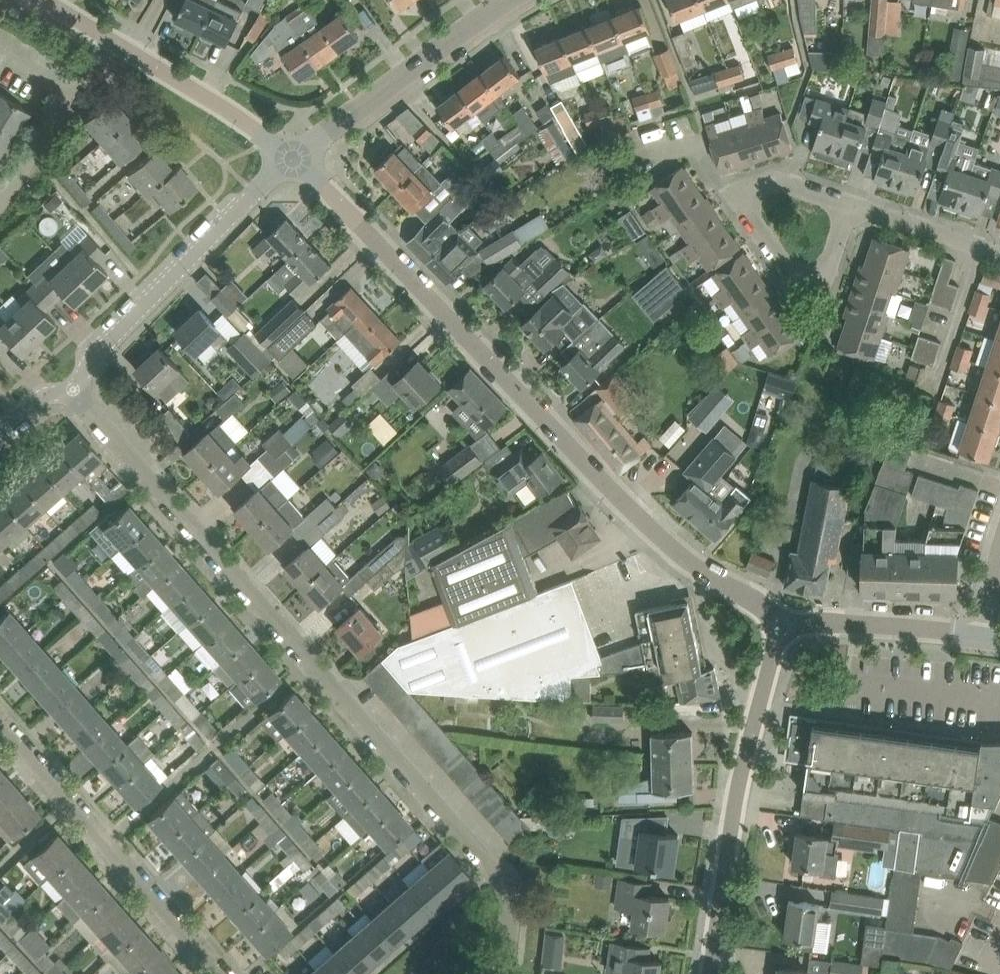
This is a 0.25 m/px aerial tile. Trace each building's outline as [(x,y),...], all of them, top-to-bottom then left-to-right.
[(176,18),(202,30),(217,0),(185,0),(176,18)] [(219,0),(217,0),(202,30),(212,35),(210,38),(218,42),(220,39),(228,43),(243,11),(219,0)] [(411,0),(393,0),(399,9),(411,0)] [(704,8),(700,0),(670,0),(677,19),(704,8)] [(704,8),(724,0),(700,0),(704,8)] [(805,32),(817,32),(817,0),(800,0),(802,20),(805,32)] [(870,33),(885,34),(885,33),(888,0),(872,0),(870,33)] [(885,33),(899,34),(902,0),(898,0),(888,0),(885,33)] [(932,4),(964,9),(965,0),(932,0),(932,4)] [(987,14),(992,15),(999,16),(999,0),(990,0),(987,14)] [(286,16),(320,64),(340,50),(323,27),(312,11),(307,4),(300,9),(298,7),(286,16)] [(617,14),(615,15),(625,39),(629,51),(652,42),(648,30),(651,29),(641,5),(628,10),(626,8),(617,11),(617,14)] [(249,34),(257,39),(270,17),(262,12),(249,34)] [(323,27),(340,50),(360,36),(343,12),(323,27)] [(748,44),(737,14),(727,18),(738,48),(748,44)] [(599,50),(604,61),(629,51),(625,39),(615,15),(589,25),(599,50)] [(300,78),(320,64),(286,16),(277,23),(294,47),(283,55),(300,78)] [(577,70),(578,71),(604,61),(599,50),(589,25),(563,36),(577,70)] [(961,82),(964,63),(970,29),(955,27),(949,61),(948,68),(943,68),(942,79),(961,82)] [(698,64),(685,31),(673,35),(686,68),(698,64)] [(551,82),(578,71),(577,70),(563,36),(537,46),(546,70),(547,70),(551,82)] [(999,86),(999,65),(983,62),(985,49),(970,46),(963,82),(999,86)] [(785,64),(786,64),(798,60),(794,47),(781,51),(785,64)] [(669,48),(655,54),(664,76),(678,70),(669,48)] [(812,51),(813,63),(832,62),(831,50),(812,51)] [(789,74),(786,64),(785,64),(781,51),(769,55),(776,77),(789,74)] [(482,72),(498,93),(521,75),(505,55),(482,72)] [(728,68),(732,81),(745,77),(741,63),(728,67),(728,68)] [(695,92),(732,81),(728,68),(728,67),(691,79),(695,92)] [(921,70),(920,77),(929,78),(930,70),(921,70)] [(482,72),(460,89),(476,109),(484,121),(507,104),(498,93),(482,72)] [(886,73),(883,82),(892,84),(894,75),(886,73)] [(647,93),(653,114),(665,110),(663,104),(664,103),(659,88),(646,92),(647,93)] [(476,109),(460,89),(437,106),(453,127),(476,109)] [(13,134),(28,110),(0,92),(0,125),(13,134)] [(642,118),(653,114),(647,93),(646,92),(635,96),(642,118)] [(751,95),(755,107),(764,104),(760,92),(751,95)] [(888,101),(885,109),(893,111),(897,97),(890,95),(888,101)] [(111,97),(84,119),(102,141),(129,118),(111,97)] [(874,97),(866,121),(879,125),(882,118),(885,109),(888,101),(874,97)] [(578,151),(589,145),(563,99),(552,105),(578,151)] [(819,150),(834,155),(849,109),(817,99),(810,120),(821,124),(814,145),(820,147),(819,150)] [(548,102),(537,111),(545,121),(556,113),(548,102)] [(524,105),(513,113),(522,125),(533,117),(524,105)] [(598,109),(602,122),(614,118),(610,105),(598,109)] [(444,143),(424,122),(409,106),(398,115),(413,132),(433,153),(444,143)] [(762,108),(755,110),(769,156),(793,148),(782,113),(766,118),(762,108)] [(907,152),(895,188),(910,193),(911,190),(917,191),(928,159),(925,158),(931,141),(944,145),(951,125),(956,111),(947,108),(943,119),(939,117),(933,134),(915,127),(914,129),(907,152)] [(589,126),(602,122),(598,109),(585,112),(589,126)] [(713,109),(704,112),(707,121),(716,118),(713,109)] [(746,125),(735,128),(745,163),(757,160),(769,156),(755,110),(746,113),(750,123),(746,125)] [(606,137),(632,130),(629,115),(602,122),(606,137)] [(834,155),(832,161),(849,167),(851,161),(855,163),(868,124),(847,117),(834,155)] [(102,141),(120,162),(147,140),(129,118),(102,141)] [(879,183),(895,188),(907,152),(914,129),(882,118),(879,125),(880,126),(871,152),(882,156),(875,177),(880,179),(879,183)] [(492,130),(506,150),(508,149),(513,145),(507,138),(512,134),(503,121),(492,130)] [(575,154),(556,121),(539,132),(558,164),(575,154)] [(715,123),(707,125),(721,171),(745,163),(735,128),(719,133),(715,123)] [(13,134),(0,125),(0,155),(13,134)] [(944,204),(959,209),(975,162),(974,162),(976,158),(955,152),(963,129),(951,125),(944,145),(935,174),(946,178),(939,199),(945,201),(944,204)] [(506,150),(492,130),(482,137),(481,138),(490,150),(492,149),(497,156),(506,150)] [(375,168),(395,188),(414,170),(422,162),(406,145),(398,153),(394,150),(375,168)] [(154,149),(128,171),(146,193),(172,170),(154,149)] [(506,150),(474,174),(483,185),(506,168),(504,165),(514,157),(508,149),(506,150)] [(49,162),(57,173),(64,167),(56,156),(49,162)] [(414,170),(395,188),(415,209),(421,203),(433,215),(440,208),(460,189),(448,177),(448,176),(442,181),(424,162),(423,163),(422,162),(414,170)] [(959,209),(975,214),(976,211),(981,212),(988,192),(999,195),(999,193),(999,170),(975,162),(959,209)] [(475,175),(463,163),(448,177),(460,189),(475,175)] [(179,165),(152,188),(170,209),(197,186),(179,165)] [(57,173),(66,183),(73,177),(64,167),(57,173)] [(682,167),(652,188),(662,202),(653,208),(658,216),(697,188),(682,167)] [(66,183),(75,193),(82,187),(73,177),(66,183)] [(92,199),(82,187),(75,193),(85,205),(92,199)] [(697,188),(658,216),(663,222),(672,215),(681,229),(711,207),(697,188)] [(53,197),(45,205),(51,211),(59,203),(62,200),(56,194),(53,197)] [(93,208),(102,219),(109,214),(99,203),(93,208)] [(652,207),(642,215),(647,222),(648,222),(658,216),(653,208),(652,207)] [(711,207),(681,229),(691,242),(682,248),(686,254),(687,255),(726,228),(711,207)] [(407,241),(426,260),(457,233),(461,230),(440,208),(433,215),(422,227),(407,241)] [(102,219),(111,231),(118,225),(109,214),(102,219)] [(542,214),(482,249),(490,263),(539,234),(550,227),(542,214)] [(658,216),(648,222),(653,229),(663,222),(658,216)] [(289,258),(290,258),(309,240),(287,217),(254,248),(265,260),(279,247),(289,258)] [(111,231),(120,242),(127,236),(118,225),(111,231)] [(457,233),(426,260),(447,281),(479,250),(476,247),(484,239),(471,225),(462,230),(461,230),(457,233)] [(726,228),(687,255),(691,262),(700,255),(710,269),(740,248),(726,228)] [(653,232),(641,238),(655,265),(666,259),(653,232)] [(54,250),(90,289),(107,273),(97,262),(106,253),(87,233),(70,249),(63,242),(54,250)] [(877,234),(868,259),(903,270),(910,248),(890,241),(891,238),(877,234)] [(135,246),(127,236),(120,242),(129,251),(135,246)] [(331,264),(309,240),(290,258),(289,258),(287,260),(298,272),(286,284),(296,295),(311,282),(312,282),(331,264)] [(3,261),(9,256),(0,246),(0,261),(3,261)] [(500,270),(485,284),(497,296),(497,298),(502,304),(505,304),(507,306),(519,294),(521,292),(526,288),(534,280),(547,293),(548,294),(551,291),(552,289),(564,282),(577,275),(572,270),(571,270),(547,246),(537,248),(521,263),(515,257),(505,266),(504,266),(500,270)] [(27,275),(35,283),(53,303),(62,294),(73,305),(90,289),(54,250),(27,275)] [(744,253),(714,274),(723,288),(714,294),(719,301),(758,273),(744,253)] [(930,301),(942,305),(950,283),(949,282),(956,260),(945,256),(930,301)] [(860,271),(858,279),(896,291),(898,284),(903,270),(868,259),(866,266),(862,265),(860,271)] [(644,284),(642,282),(634,288),(637,291),(633,294),(654,319),(688,291),(668,264),(644,284)] [(719,301),(710,307),(716,316),(725,310),(724,308),(733,301),(742,315),(772,293),(758,273),(719,301)] [(858,279),(851,300),(895,315),(896,315),(903,294),(896,291),(858,279)] [(538,310),(523,323),(536,337),(536,339),(542,345),(544,346),(546,347),(560,333),(565,329),(571,335),(574,338),(574,339),(575,339),(600,317),(589,306),(586,302),(585,303),(564,282),(552,289),(551,291),(556,296),(555,297),(553,295),(542,306),(538,310)] [(22,304),(13,312),(38,338),(55,322),(44,311),(53,303),(35,283),(17,299),(22,304)] [(950,283),(942,305),(952,309),(960,286),(950,283)] [(212,297),(229,314),(237,307),(238,308),(249,298),(238,285),(229,294),(223,287),(212,297)] [(337,321),(347,331),(352,327),(364,316),(374,326),(382,319),(352,286),(328,308),(339,319),(337,321)] [(978,289),(974,300),(987,304),(991,293),(978,289)] [(772,293),(742,315),(752,328),(743,334),(747,342),(787,314),(772,293)] [(245,332),(245,333),(262,351),(264,350),(268,346),(306,310),(294,298),(256,334),(251,329),(255,326),(238,308),(237,307),(229,314),(245,332)] [(848,309),(845,316),(849,317),(847,325),(883,337),(887,323),(888,321),(892,323),(895,315),(851,300),(848,309)] [(984,316),(987,304),(974,300),(970,312),(984,316)] [(915,302),(910,319),(914,321),(923,323),(923,321),(926,312),(927,310),(928,306),(915,302)] [(206,360),(219,349),(229,339),(220,329),(201,309),(178,331),(206,360)] [(306,310),(268,346),(280,359),(318,324),(306,310)] [(38,338),(13,312),(4,320),(0,316),(0,351),(1,352),(10,343),(21,355),(38,338)] [(747,342),(734,351),(742,362),(753,355),(750,350),(762,342),(771,355),(801,334),(787,314),(747,342)] [(402,340),(382,319),(374,326),(364,316),(352,327),(347,331),(377,363),(402,340)] [(574,338),(562,349),(570,358),(563,365),(582,386),(597,372),(601,368),(601,367),(625,344),(615,333),(600,317),(575,339),(574,339),(574,338)] [(914,321),(911,330),(920,333),(923,323),(914,321)] [(847,325),(839,350),(854,355),(854,352),(867,356),(867,355),(876,358),(876,356),(886,360),(892,341),(883,337),(847,325)] [(272,359),(264,350),(262,351),(245,333),(228,348),(254,376),(272,359)] [(740,333),(728,341),(734,350),(746,341),(740,333)] [(912,357),(922,361),(930,338),(919,335),(912,357)] [(930,338),(922,361),(934,365),(941,342),(930,338)] [(988,366),(999,370),(999,339),(997,338),(988,366)] [(959,344),(956,355),(969,360),(973,349),(959,344)] [(729,345),(713,356),(724,375),(739,361),(729,345)] [(180,368),(174,362),(160,347),(137,369),(168,401),(190,380),(180,368)] [(966,371),(969,360),(956,355),(952,367),(966,371)] [(381,377),(372,385),(389,403),(404,390),(417,404),(441,382),(419,360),(400,377),(391,367),(381,377)] [(912,363),(908,375),(917,378),(921,366),(912,363)] [(351,406),(363,394),(363,393),(372,385),(381,377),(372,366),(352,383),(356,387),(344,398),(351,406)] [(857,366),(842,404),(874,416),(888,378),(857,366)] [(979,393),(999,400),(999,370),(988,366),(979,393)] [(508,405),(472,367),(449,389),(461,400),(460,401),(462,403),(450,414),(468,431),(479,420),(486,427),(508,405)] [(770,372),(765,391),(789,400),(795,380),(770,372)] [(575,419),(619,472),(652,443),(646,435),(639,441),(616,414),(618,412),(622,418),(640,403),(615,373),(598,387),(608,399),(606,400),(603,397),(599,402),(597,400),(575,419)] [(281,382),(270,390),(278,401),(290,391),(293,390),(285,379),(281,382)] [(710,392),(691,414),(709,429),(728,407),(718,399),(727,388),(719,381),(710,392)] [(226,383),(219,390),(227,399),(234,392),(226,383)] [(297,387),(289,395),(300,407),(309,399),(297,387)] [(225,418),(244,401),(236,392),(217,408),(225,418)] [(970,421),(998,430),(999,425),(999,400),(979,393),(970,421)] [(942,399),(938,410),(951,415),(955,404),(942,399)] [(191,431),(170,408),(159,417),(180,441),(191,431)] [(383,410),(370,422),(387,440),(400,428),(383,410)] [(948,426),(951,415),(938,410),(934,422),(948,426)] [(344,411),(330,424),(329,424),(330,425),(326,429),(343,449),(350,443),(341,433),(354,422),(344,411)] [(756,411),(750,431),(758,433),(764,431),(769,415),(756,411)] [(905,426),(915,430),(919,418),(908,415),(905,426)] [(303,416),(284,432),(294,442),(295,441),(312,426),(303,416)] [(324,417),(318,422),(324,429),(330,425),(329,424),(330,424),(324,417)] [(970,421),(961,449),(989,458),(998,430),(970,421)] [(186,452),(203,472),(227,451),(238,441),(221,422),(210,431),(186,452)] [(687,487),(674,502),(695,520),(716,495),(728,480),(721,474),(744,446),(727,432),(722,427),(710,441),(685,470),(694,478),(687,487)] [(227,451),(203,472),(220,491),(242,471),(250,481),(294,442),(284,432),(281,428),(264,443),(268,448),(253,462),(244,452),(236,460),(227,451)] [(59,449),(80,473),(88,482),(107,465),(99,456),(79,432),(59,449)] [(329,437),(314,451),(325,463),(340,450),(329,437)] [(893,440),(888,451),(909,458),(913,446),(893,440)] [(236,509),(253,529),(277,507),(289,496),(273,478),(303,451),(295,441),(294,442),(250,481),(258,490),(236,509)] [(471,444),(440,467),(452,483),(483,460),(471,444)] [(40,466),(61,490),(80,473),(59,449),(40,466)] [(514,454),(498,466),(490,472),(509,496),(517,490),(527,505),(539,496),(564,477),(544,449),(522,465),(514,454)] [(863,590),(894,591),(896,548),(897,529),(897,525),(914,472),(906,469),(909,458),(888,451),(884,462),(878,479),(865,511),(864,542),(853,541),(848,573),(863,573),(863,590)] [(377,458),(366,468),(376,478),(386,468),(377,458)] [(836,560),(850,485),(852,486),(855,468),(818,461),(814,478),(813,478),(799,552),(792,550),(786,585),(824,592),(831,559),(836,560)] [(21,483),(42,506),(61,490),(40,466),(21,483)] [(938,503),(942,504),(948,483),(920,474),(913,495),(938,503)] [(109,490),(116,498),(128,488),(120,480),(109,490)] [(716,495),(695,520),(716,538),(729,523),(738,513),(745,504),(752,496),(737,484),(735,486),(728,480),(716,495)] [(3,499),(23,523),(42,506),(21,483),(3,499)] [(928,528),(926,591),(957,592),(958,552),(979,489),(961,483),(960,487),(948,483),(942,504),(938,503),(936,511),(947,514),(943,526),(931,526),(930,528),(928,528)] [(447,603),(412,616),(414,639),(540,591),(526,555),(560,535),(574,555),(600,536),(589,520),(590,519),(585,512),(580,505),(578,506),(569,489),(569,488),(462,546),(432,563),(433,564),(440,584),(447,603)] [(384,494),(372,502),(381,514),(392,506),(384,494)] [(277,507),(253,529),(270,548),(292,529),(300,538),(318,523),(317,522),(336,505),(329,497),(310,514),(307,516),(289,496),(277,507)] [(5,540),(23,523),(3,499),(0,502),(0,534),(5,540)] [(317,522),(318,523),(327,533),(346,516),(344,514),(350,509),(344,501),(338,507),(336,505),(317,522)] [(93,503),(82,513),(89,521),(100,511),(93,503)] [(104,527),(121,546),(145,525),(128,506),(104,527)] [(82,513),(63,529),(70,538),(89,521),(82,513)] [(417,573),(433,564),(432,563),(462,546),(448,520),(415,538),(416,539),(410,542),(410,540),(406,543),(406,544),(407,544),(412,552),(407,555),(417,573)] [(145,525),(121,546),(138,565),(162,544),(145,525)] [(896,548),(894,591),(926,591),(928,528),(897,529),(896,548)] [(63,529),(44,546),(51,554),(70,538),(63,529)] [(338,554),(303,586),(321,605),(342,586),(351,595),(368,580),(367,579),(406,543),(410,540),(410,535),(400,534),(352,577),(335,558),(339,554),(338,554)] [(286,566),(303,586),(338,554),(323,536),(313,545),(312,544),(286,566)] [(367,579),(368,580),(376,588),(396,570),(407,564),(406,544),(406,543),(367,579)] [(134,587),(141,596),(178,563),(162,544),(138,565),(148,576),(134,587)] [(44,546),(25,563),(33,571),(51,554),(44,546)] [(66,550),(53,561),(76,587),(84,579),(74,568),(78,564),(66,550)] [(769,575),(775,560),(753,551),(746,566),(769,575)] [(25,563),(6,580),(14,588),(33,571),(25,563)] [(155,584),(171,603),(195,582),(178,563),(155,584)] [(53,587),(62,598),(71,590),(49,565),(38,575),(51,589),(53,587)] [(84,579),(76,587),(92,606),(101,598),(84,579)] [(400,645),(383,660),(409,688),(445,691),(457,691),(465,692),(479,693),(573,699),(572,673),(574,673),(587,673),(620,670),(614,652),(601,656),(586,629),(581,616),(570,588),(571,588),(569,584),(573,582),(572,579),(540,592),(540,591),(414,639),(400,645)] [(14,588),(6,580),(0,586),(0,600),(14,588)] [(195,582),(171,603),(188,622),(212,601),(195,582)] [(62,598),(79,617),(88,609),(71,590),(62,598)] [(92,606),(109,625),(109,624),(108,623),(112,619),(115,622),(119,619),(117,617),(118,616),(101,598),(92,606)] [(643,642),(614,652),(620,670),(654,668),(657,684),(678,680),(683,702),(721,694),(715,666),(703,668),(689,599),(637,610),(643,642)] [(212,601),(188,622),(205,641),(228,620),(212,601)] [(25,631),(36,622),(19,602),(0,619),(0,650),(2,652),(25,631)] [(361,607),(354,613),(339,626),(362,652),(384,633),(361,607)] [(79,617),(96,636),(105,627),(88,609),(79,617)] [(109,625),(126,643),(135,635),(125,624),(133,617),(126,609),(118,616),(117,617),(119,619),(115,622),(112,619),(108,623),(109,624),(109,625)] [(212,668),(222,660),(245,639),(228,620),(205,641),(195,650),(212,668)] [(122,647),(105,627),(96,636),(113,655),(122,647)] [(25,631),(2,652),(18,671),(42,650),(25,631)] [(126,643),(142,662),(151,654),(135,635),(126,643)] [(245,639),(222,660),(238,678),(262,658),(245,639)] [(42,650),(18,671),(35,689),(59,669),(42,650)] [(120,662),(129,673),(138,665),(129,654),(120,662)] [(142,662),(159,681),(168,673),(151,654),(142,662)] [(279,677),(262,658),(238,678),(229,686),(246,706),(255,698),(264,690),(279,677)] [(532,828),(409,688),(383,660),(365,676),(513,844),(532,828)] [(129,673),(146,692),(155,684),(138,665),(129,673)] [(59,669),(35,689),(52,708),(75,687),(59,669)] [(159,681),(176,700),(175,698),(178,695),(181,698),(185,694),(184,693),(190,687),(183,679),(177,684),(168,673),(159,681)] [(146,692),(163,711),(162,710),(166,706),(168,709),(173,705),(171,704),(172,703),(155,684),(146,692)] [(75,687),(52,708),(68,727),(92,707),(75,687)] [(176,700),(192,719),(201,711),(185,692),(190,687),(184,693),(185,694),(181,698),(178,695),(175,698),(176,700)] [(445,691),(445,701),(457,701),(457,691),(445,691)] [(269,713),(286,732),(309,711),(310,707),(305,701),(300,701),(292,692),(269,713)] [(163,711),(180,730),(189,722),(172,703),(171,704),(173,705),(168,709),(166,706),(162,710),(163,711)] [(625,704),(594,703),(594,719),(624,720),(625,704)] [(92,707),(68,727),(85,746),(109,725),(118,717),(110,708),(101,717),(92,707)] [(218,731),(201,711),(192,719),(209,739),(218,731)] [(309,711),(286,732),(302,751),(326,730),(309,711)] [(206,742),(189,722),(180,730),(197,750),(206,742)] [(805,792),(829,796),(839,726),(814,722),(804,792),(805,792)] [(109,725),(85,746),(102,765),(125,744),(109,726),(109,725)] [(839,726),(829,796),(826,817),(901,828),(928,738),(839,726)] [(326,730),(302,751),(319,770),(343,749),(326,730)] [(673,731),(653,732),(653,745),(653,758),(673,757),(674,764),(694,763),(693,731),(673,731)] [(125,744),(102,765),(118,784),(142,763),(154,753),(138,734),(126,745),(125,744)] [(922,871),(994,880),(999,866),(999,820),(990,816),(999,792),(999,748),(928,738),(901,828),(895,867),(922,871)] [(223,753),(239,771),(243,767),(245,771),(249,767),(248,766),(249,765),(232,745),(223,753)] [(343,749),(319,770),(336,789),(359,768),(343,749)] [(142,763),(118,784),(136,803),(170,774),(153,754),(142,763)] [(211,764),(226,782),(230,778),(233,782),(237,778),(235,777),(236,776),(218,757),(211,764)] [(648,777),(619,785),(620,801),(653,800),(653,799),(678,798),(678,789),(695,789),(694,763),(674,764),(673,757),(653,758),(654,777),(648,777)] [(259,776),(249,765),(248,766),(249,767),(245,771),(243,767),(239,771),(240,772),(239,773),(249,785),(259,776)] [(336,789),(352,808),(376,787),(359,768),(336,789)] [(0,778),(0,812),(21,794),(4,775),(0,778)] [(246,788),(236,776),(235,777),(237,778),(233,782),(230,778),(226,782),(228,783),(227,784),(237,796),(246,788)] [(343,816),(360,835),(393,806),(376,787),(352,808),(343,816)] [(149,818),(166,838),(198,809),(181,790),(149,818)] [(262,799),(273,811),(282,803),(288,797),(281,790),(275,795),(271,791),(262,799)] [(826,817),(829,796),(805,792),(802,814),(826,817)] [(0,812),(0,818),(14,834),(38,813),(21,794),(0,812)] [(244,803),(260,822),(261,822),(270,814),(260,802),(259,803),(252,795),(244,803)] [(291,813),(282,803),(273,811),(290,830),(302,819),(294,810),(291,813)] [(410,825),(393,806),(371,825),(388,845),(410,825)] [(198,809),(166,838),(182,857),(206,836),(215,828),(198,809)] [(280,825),(270,814),(261,822),(260,822),(254,828),(271,847),(286,834),(279,826),(280,825)] [(638,865),(654,867),(674,870),(679,834),(666,832),(668,815),(624,817),(622,836),(642,838),(638,865)] [(550,819),(546,830),(550,835),(557,838),(563,836),(567,824),(564,819),(556,816),(550,819)] [(296,838),(306,849),(307,848),(305,847),(309,844),(312,847),(316,843),(315,841),(323,833),(313,822),(296,838)] [(844,822),(842,838),(889,845),(890,840),(892,828),(844,822)] [(415,829),(403,839),(410,848),(422,838),(415,829)] [(794,863),(823,867),(822,873),(837,875),(840,851),(837,851),(838,845),(839,838),(799,832),(794,863)] [(40,883),(50,875),(73,854),(56,834),(23,864),(40,883)] [(206,836),(182,857),(199,876),(223,855),(206,836)] [(399,858),(410,848),(403,839),(392,849),(399,858)] [(280,860),(285,867),(294,859),(293,858),(296,854),(299,857),(303,854),(302,852),(303,852),(293,840),(284,848),(288,853),(280,860)] [(325,852),(315,841),(316,843),(312,847),(309,844),(305,847),(307,848),(306,849),(316,860),(325,852)] [(429,869),(450,893),(469,875),(440,842),(421,859),(429,869)] [(313,863),(303,852),(302,852),(303,854),(299,857),(296,854),(293,858),(294,859),(285,867),(286,867),(266,884),(272,891),(300,867),(304,871),(313,863)] [(313,877),(330,896),(346,881),(337,870),(348,860),(341,853),(325,868),(324,867),(313,877)] [(90,873),(73,854),(50,875),(40,883),(57,903),(67,894),(90,873)] [(223,855),(199,876),(216,894),(239,874),(223,855)] [(376,862),(365,872),(373,881),(384,871),(376,862)] [(895,867),(893,878),(921,882),(922,871),(895,867)] [(410,886),(431,909),(450,893),(429,869),(410,886)] [(353,898),(373,881),(365,872),(345,889),(353,898)] [(83,912),(107,892),(90,873),(67,894),(57,903),(73,921),(83,912)] [(613,875),(598,873),(597,886),(612,887),(613,875)] [(239,874),(216,894),(232,913),(256,893),(239,874)] [(634,924),(646,926),(665,929),(670,897),(649,894),(650,882),(621,878),(617,906),(636,909),(634,924)] [(893,878),(892,891),(919,895),(921,882),(893,878)] [(320,893),(309,880),(299,888),(311,901),(320,893)] [(2,922),(12,912),(3,902),(14,891),(6,882),(0,888),(0,920),(2,922)] [(391,902),(412,926),(431,909),(410,886),(391,902)] [(832,905),(883,912),(886,897),(834,890),(832,905)] [(892,891),(890,903),(917,907),(919,895),(892,891)] [(107,892),(83,912),(100,931),(124,911),(107,892)] [(232,913),(229,916),(238,926),(242,924),(249,932),(273,912),(279,906),(271,897),(265,902),(256,893),(232,913)] [(338,895),(327,905),(335,914),(346,904),(338,895)] [(804,947),(829,950),(833,921),(819,919),(821,904),(789,899),(785,935),(806,938),(804,947)] [(372,919),(393,942),(412,926),(391,902),(372,919)] [(890,903),(888,915),(916,919),(917,907),(890,903)] [(273,912),(249,932),(266,952),(290,931),(284,924),(292,917),(281,904),(273,912)] [(323,924),(335,914),(327,905),(315,915),(323,924)] [(2,922),(19,940),(33,926),(39,920),(35,916),(30,921),(16,908),(12,912),(2,922)] [(124,911),(100,931),(117,950),(140,929),(124,911)] [(888,915),(887,927),(914,931),(916,919),(888,915)] [(353,935),(374,959),(393,942),(372,919),(353,935)] [(308,922),(289,939),(296,947),(315,930),(308,922)] [(19,940),(36,958),(44,950),(45,951),(51,945),(33,926),(19,940)] [(882,957),(926,963),(938,935),(914,932),(914,931),(887,927),(882,957)] [(8,953),(16,945),(0,928),(0,945),(8,953)] [(140,929),(117,950),(133,969),(157,948),(140,929)] [(545,932),(541,965),(561,967),(564,934),(545,932)] [(354,973),(357,973),(374,959),(353,935),(334,952),(354,973)] [(938,935),(926,963),(939,965),(950,940),(939,935),(938,935)] [(950,940),(939,965),(952,967),(964,942),(952,937),(950,940)] [(285,957),(296,947),(289,939),(278,949),(285,957)] [(661,960),(640,957),(642,946),(612,941),(608,969),(627,972),(627,973),(659,973),(661,960)] [(8,953),(25,971),(33,963),(16,945),(8,953)] [(174,967),(157,948),(133,969),(128,973),(166,973),(174,967)] [(50,973),(56,973),(62,969),(61,969),(66,964),(59,957),(55,961),(45,951),(44,950),(36,958),(50,973)] [(320,973),(354,973),(334,952),(316,969),(320,973)] [(845,959),(832,957),(832,958),(834,958),(832,973),(863,973),(865,962),(845,960),(845,959)] [(27,973),(43,973),(33,963),(25,971),(27,973)]
